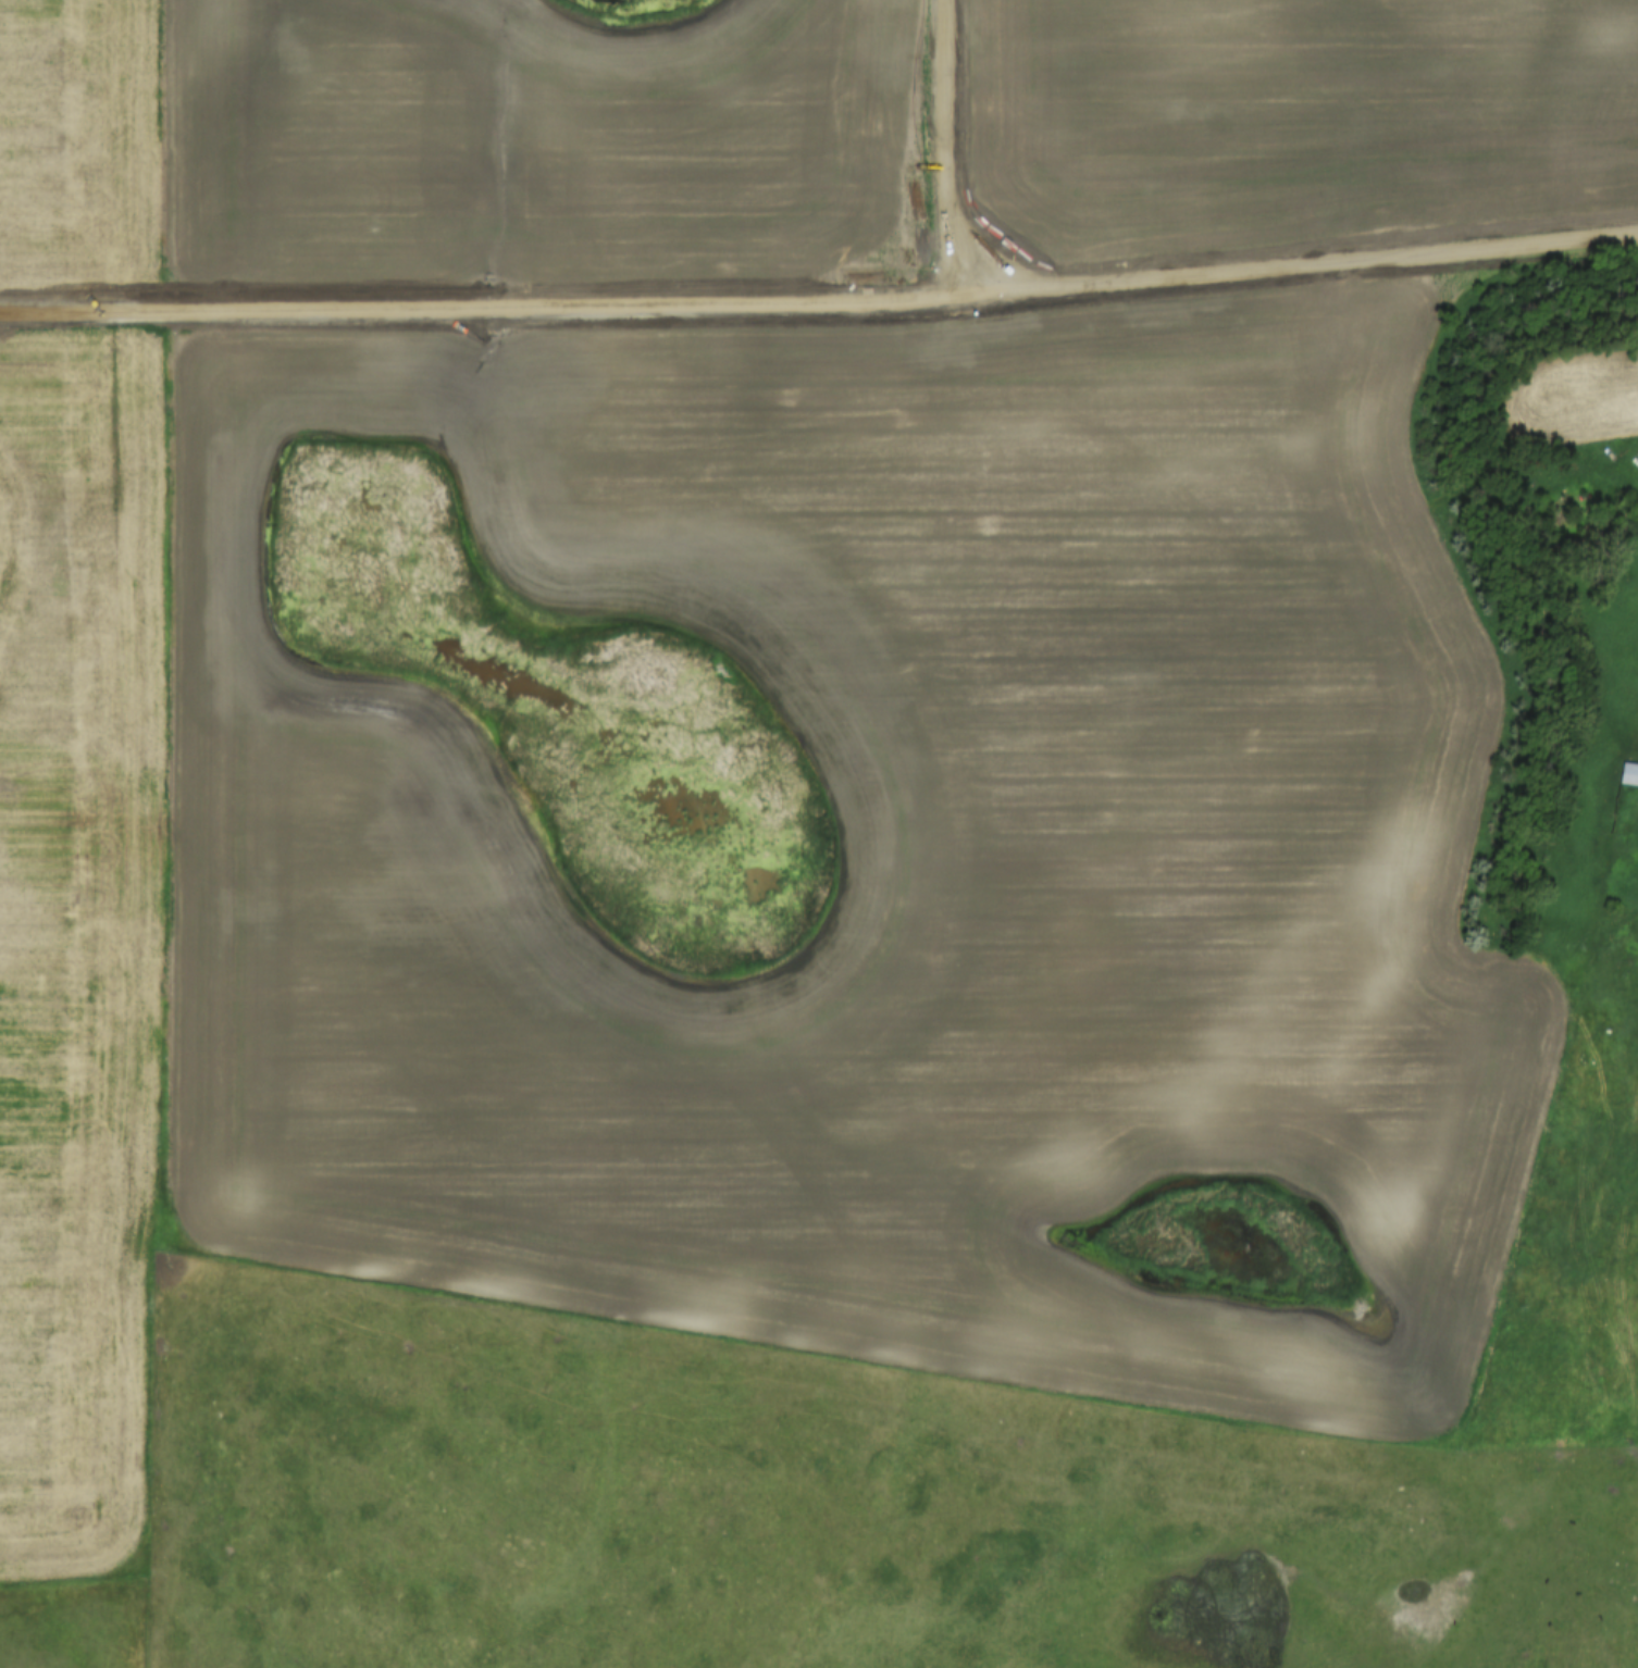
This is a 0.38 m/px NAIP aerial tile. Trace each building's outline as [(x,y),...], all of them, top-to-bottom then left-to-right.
[(1637,787),(1637,765),(1621,763),(1618,784),(1637,787)]
